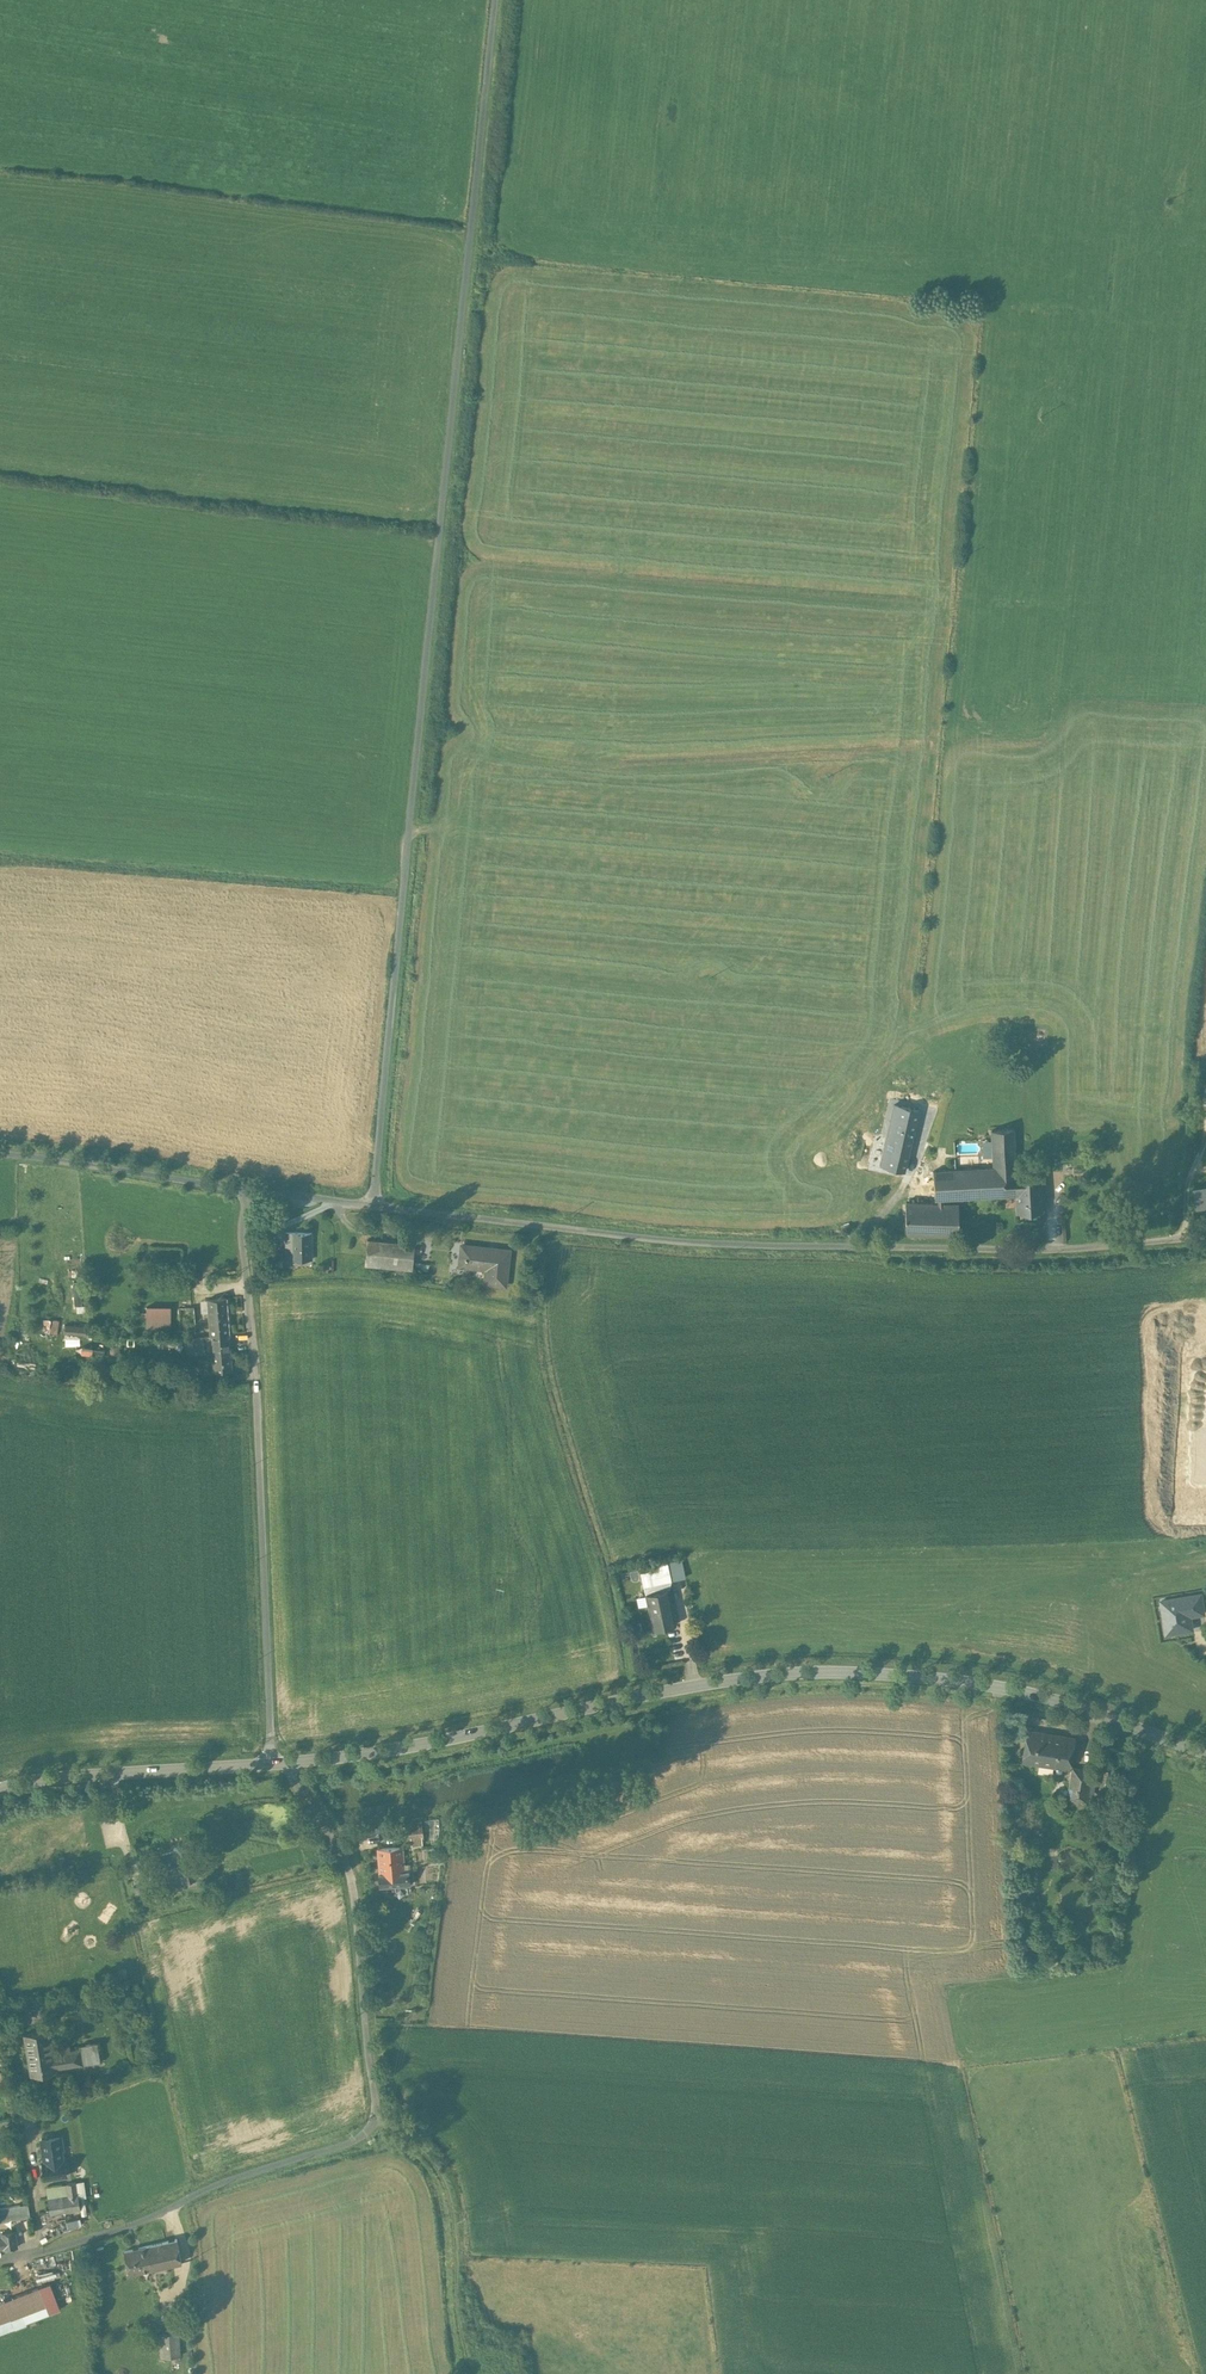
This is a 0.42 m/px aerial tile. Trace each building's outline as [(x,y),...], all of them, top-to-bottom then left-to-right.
[(895,1105),(881,1164),(904,1170),(917,1110),(895,1105)] [(993,1164),(933,1168),(934,1197),(1016,1192),(1015,1177),(1016,1177),(1014,1126),(991,1128),(993,1164)] [(1016,1177),(1015,1177),(1016,1192),(1017,1210),(1041,1208),(1040,1176),(1016,1177)] [(1194,1188),(1197,1208),(1205,1206),(1205,1186),(1194,1188)] [(958,1203),(906,1201),(905,1233),(957,1234),(958,1203)] [(312,1257),(311,1231),(287,1231),(287,1257),(312,1257)] [(275,1239),(267,1239),(267,1254),(275,1254),(275,1239)] [(415,1244),(367,1239),(365,1264),(413,1268),(415,1244)] [(145,1243),(132,1254),(139,1261),(152,1251),(145,1243)] [(510,1250),(462,1244),(459,1265),(486,1268),(485,1283),(506,1285),(510,1250)] [(190,1297),(178,1298),(178,1307),(191,1306),(190,1297)] [(227,1297),(208,1299),(211,1334),(230,1333),(227,1297)] [(170,1332),(170,1305),(146,1305),(147,1332),(170,1332)] [(191,1306),(178,1307),(180,1331),(188,1330),(189,1334),(196,1334),(194,1306),(191,1306)] [(43,1316),(43,1330),(51,1330),(51,1316),(43,1316)] [(86,1325),(65,1323),(64,1331),(81,1332),(86,1333),(86,1325)] [(81,1332),(64,1331),(63,1339),(80,1340),(81,1332)] [(230,1333),(211,1334),(212,1352),(231,1350),(230,1333)] [(178,1339),(168,1339),(167,1349),(181,1349),(181,1344),(178,1344),(178,1339)] [(197,1339),(185,1340),(186,1346),(190,1346),(190,1353),(198,1353),(197,1339)] [(93,1353),(94,1346),(84,1345),(83,1351),(93,1353)] [(231,1350),(212,1352),(214,1370),(233,1369),(231,1350)] [(198,1353),(190,1353),(191,1369),(199,1368),(198,1353)] [(682,1559),(668,1562),(672,1579),(686,1576),(682,1559)] [(668,1562),(649,1566),(652,1583),(672,1579),(668,1562)] [(669,1588),(646,1593),(653,1628),(676,1623),(669,1588)] [(1167,1633),(1195,1628),(1193,1615),(1205,1612),(1205,1610),(1203,1591),(1161,1598),(1167,1633)] [(1075,1736),(1027,1729),(1022,1760),(1069,1767),(1075,1736)] [(1090,1770),(1073,1767),(1068,1796),(1086,1799),(1090,1770)] [(386,1812),(365,1816),(366,1823),(368,1833),(377,1832),(377,1833),(381,1832),(381,1831),(389,1830),(388,1823),(386,1812)] [(408,1822),(406,1822),(408,1839),(411,1839),(412,1844),(414,1844),(420,1843),(419,1838),(424,1837),(422,1820),(408,1822)] [(188,1842),(174,1846),(183,1878),(183,1880),(198,1876),(188,1842)] [(403,1846),(378,1848),(380,1873),(379,1873),(380,1885),(381,1885),(381,1884),(389,1884),(389,1889),(396,1889),(396,1883),(408,1882),(409,1882),(409,1871),(405,1871),(403,1846)] [(174,1849),(163,1853),(171,1882),(183,1878),(174,1849)] [(148,1882),(132,1886),(135,1899),(151,1896),(148,1882)] [(49,2028),(24,2032),(31,2074),(56,2070),(56,2067),(82,2063),(80,2048),(79,2048),(53,2052),(49,2028)] [(97,2044),(79,2047),(79,2048),(80,2048),(82,2063),(100,2060),(97,2044)] [(384,2132),(378,2134),(378,2135),(380,2142),(386,2140),(388,2140),(386,2132),(384,2132)] [(66,2175),(63,2157),(43,2160),(46,2178),(66,2175)] [(78,2194),(76,2182),(67,2183),(69,2196),(71,2210),(80,2208),(78,2194)] [(63,2195),(48,2197),(50,2213),(71,2210),(69,2196),(64,2197),(63,2195)] [(0,2208),(0,2221),(30,2217),(28,2203),(0,2208)] [(0,2236),(0,2248),(4,2247),(4,2248),(18,2246),(15,2230),(1,2232),(2,2236),(0,2236)] [(178,2238),(125,2249),(129,2273),(182,2261),(178,2238)] [(39,2286),(5,2300),(10,2314),(23,2310),(24,2313),(46,2304),(39,2286)] [(0,2301),(0,2318),(10,2314),(5,2300),(0,2301)] [(26,2322),(24,2313),(23,2310),(10,2314),(0,2318),(0,2332),(26,2322)] [(179,2332),(160,2333),(162,2357),(180,2355),(180,2343),(179,2332)]
